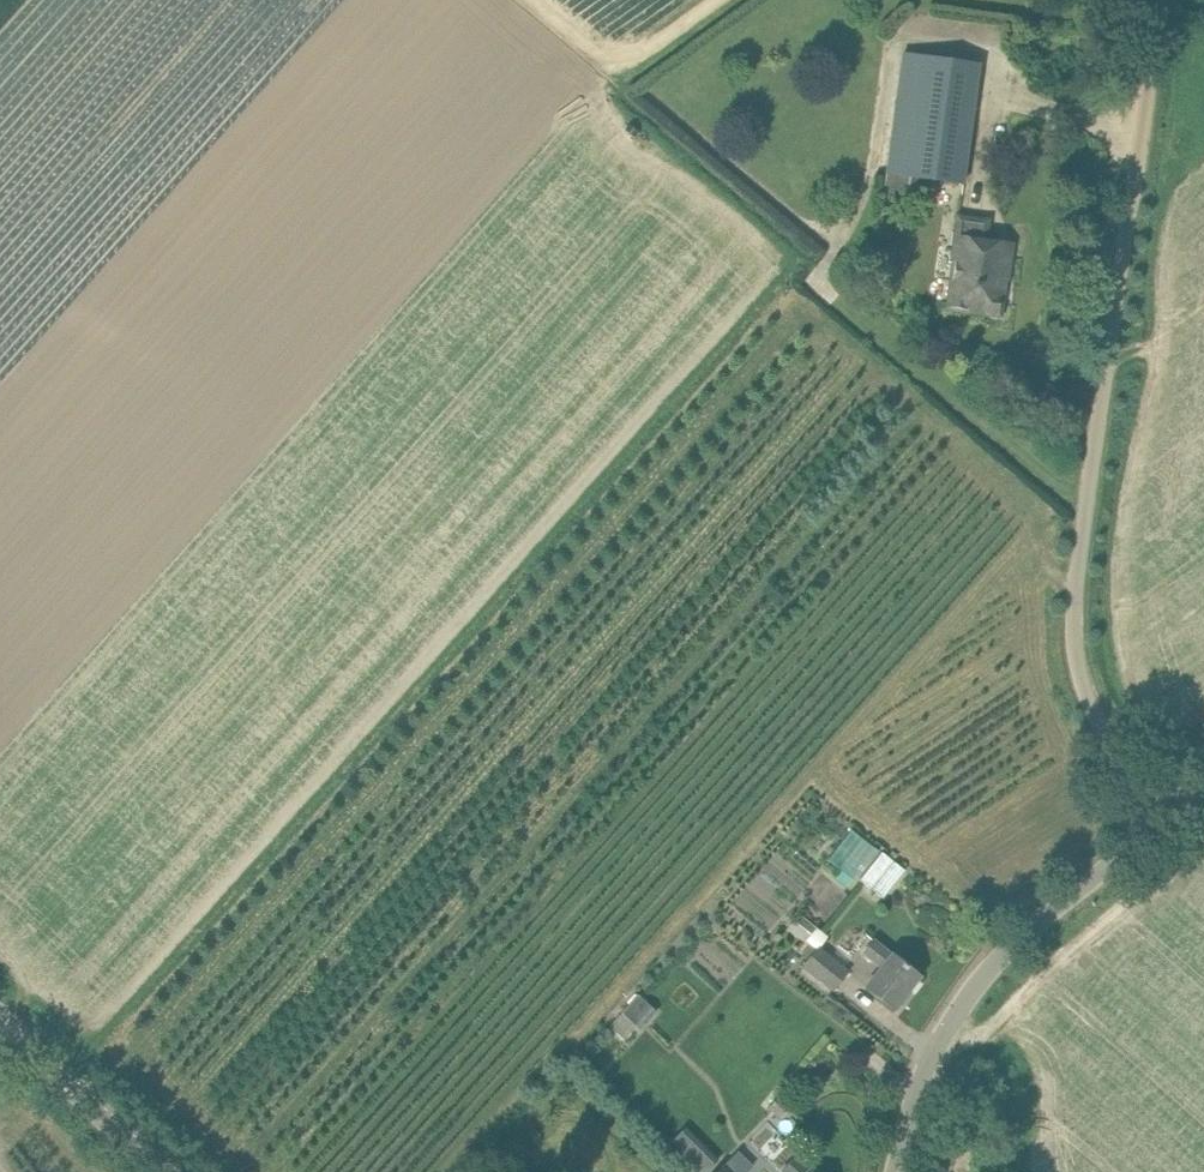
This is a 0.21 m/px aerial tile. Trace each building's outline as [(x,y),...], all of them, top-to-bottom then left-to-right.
[(979,63),(903,53),(883,192),(929,198),(932,179),(962,183),(979,63)] [(989,205),(960,201),(953,247),(960,248),(953,303),(996,309),(1000,275),(998,275),(1000,263),(1002,263),(1005,242),(984,239),(989,205)] [(848,826),(828,860),(889,897),(910,863),(848,826)] [(894,1008),(919,975),(874,940),(865,952),(884,967),(868,987),(894,1008)] [(817,947),(802,966),(833,991),(849,972),(817,947)] [(694,1171),(706,1171),(720,1158),(687,1126),(668,1146),(694,1171)] [(793,1159),(780,1171),(805,1171),(793,1159)]
